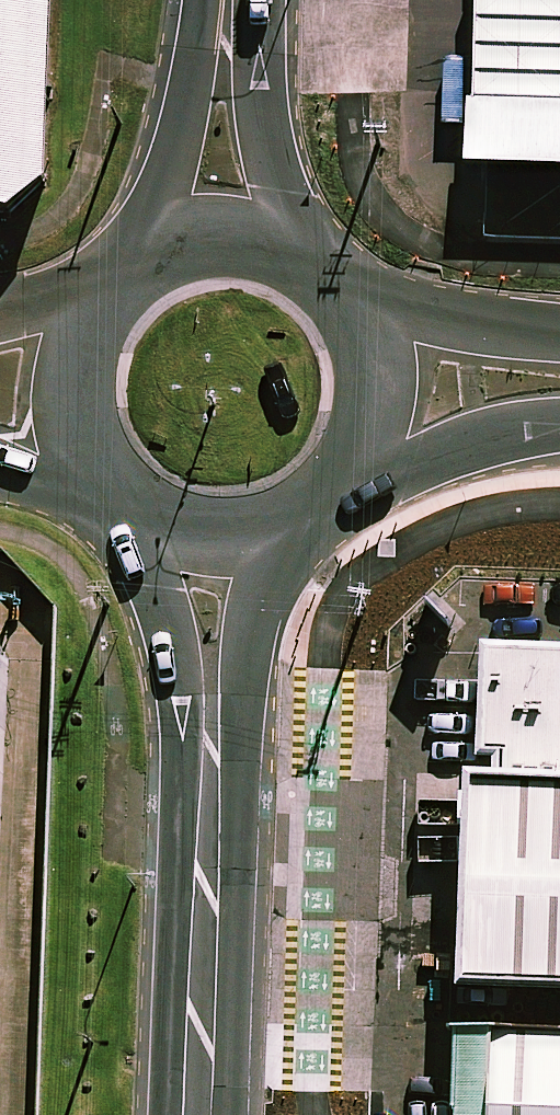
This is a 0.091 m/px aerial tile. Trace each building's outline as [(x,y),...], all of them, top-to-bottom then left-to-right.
[(44,0),(0,0),(0,190),(40,158),(44,0)] [(490,81),(559,83),(559,0),(492,0),(490,81)] [(470,749),(463,973),(559,976),(559,623),(492,621),(488,750),(470,749)] [(0,659),(0,990),(17,660),(0,659)] [(456,1021),(453,1114),(559,1114),(559,1024),(456,1021)]
